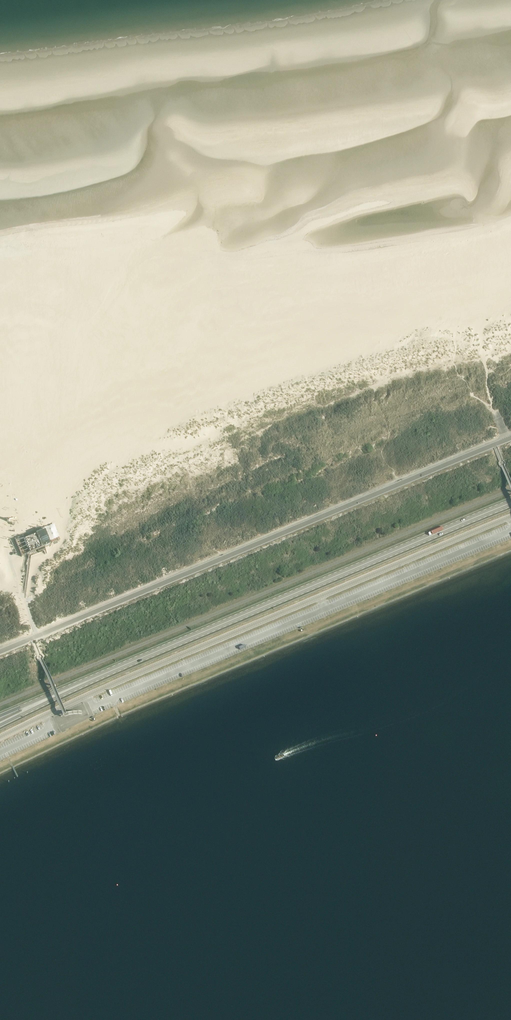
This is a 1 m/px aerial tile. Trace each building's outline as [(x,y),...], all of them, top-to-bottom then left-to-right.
[(25,539),(30,553),(32,552),(51,544),(45,530),(33,535),(27,538),(25,539)] [(22,556),(30,553),(25,539),(16,542),(22,556)]
